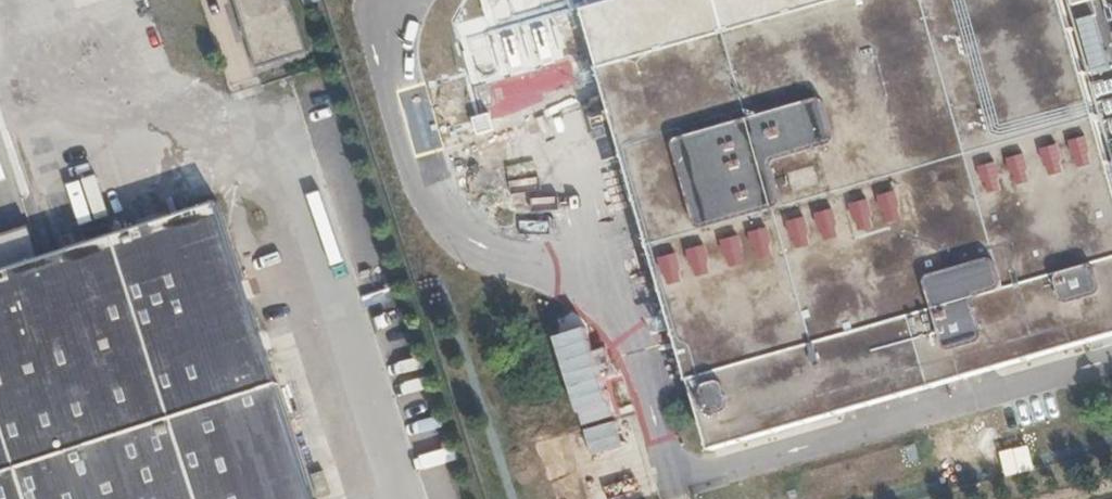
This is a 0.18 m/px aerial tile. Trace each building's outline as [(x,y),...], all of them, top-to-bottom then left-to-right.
[(256,66),(306,51),(289,0),(234,0),(256,66)] [(1062,0),(581,0),(711,450),(1111,335),(1111,178),(1062,0)] [(216,202),(0,272),(0,498),(313,498),(216,202)] [(594,498),(654,498),(631,421),(577,437),(594,498)]
